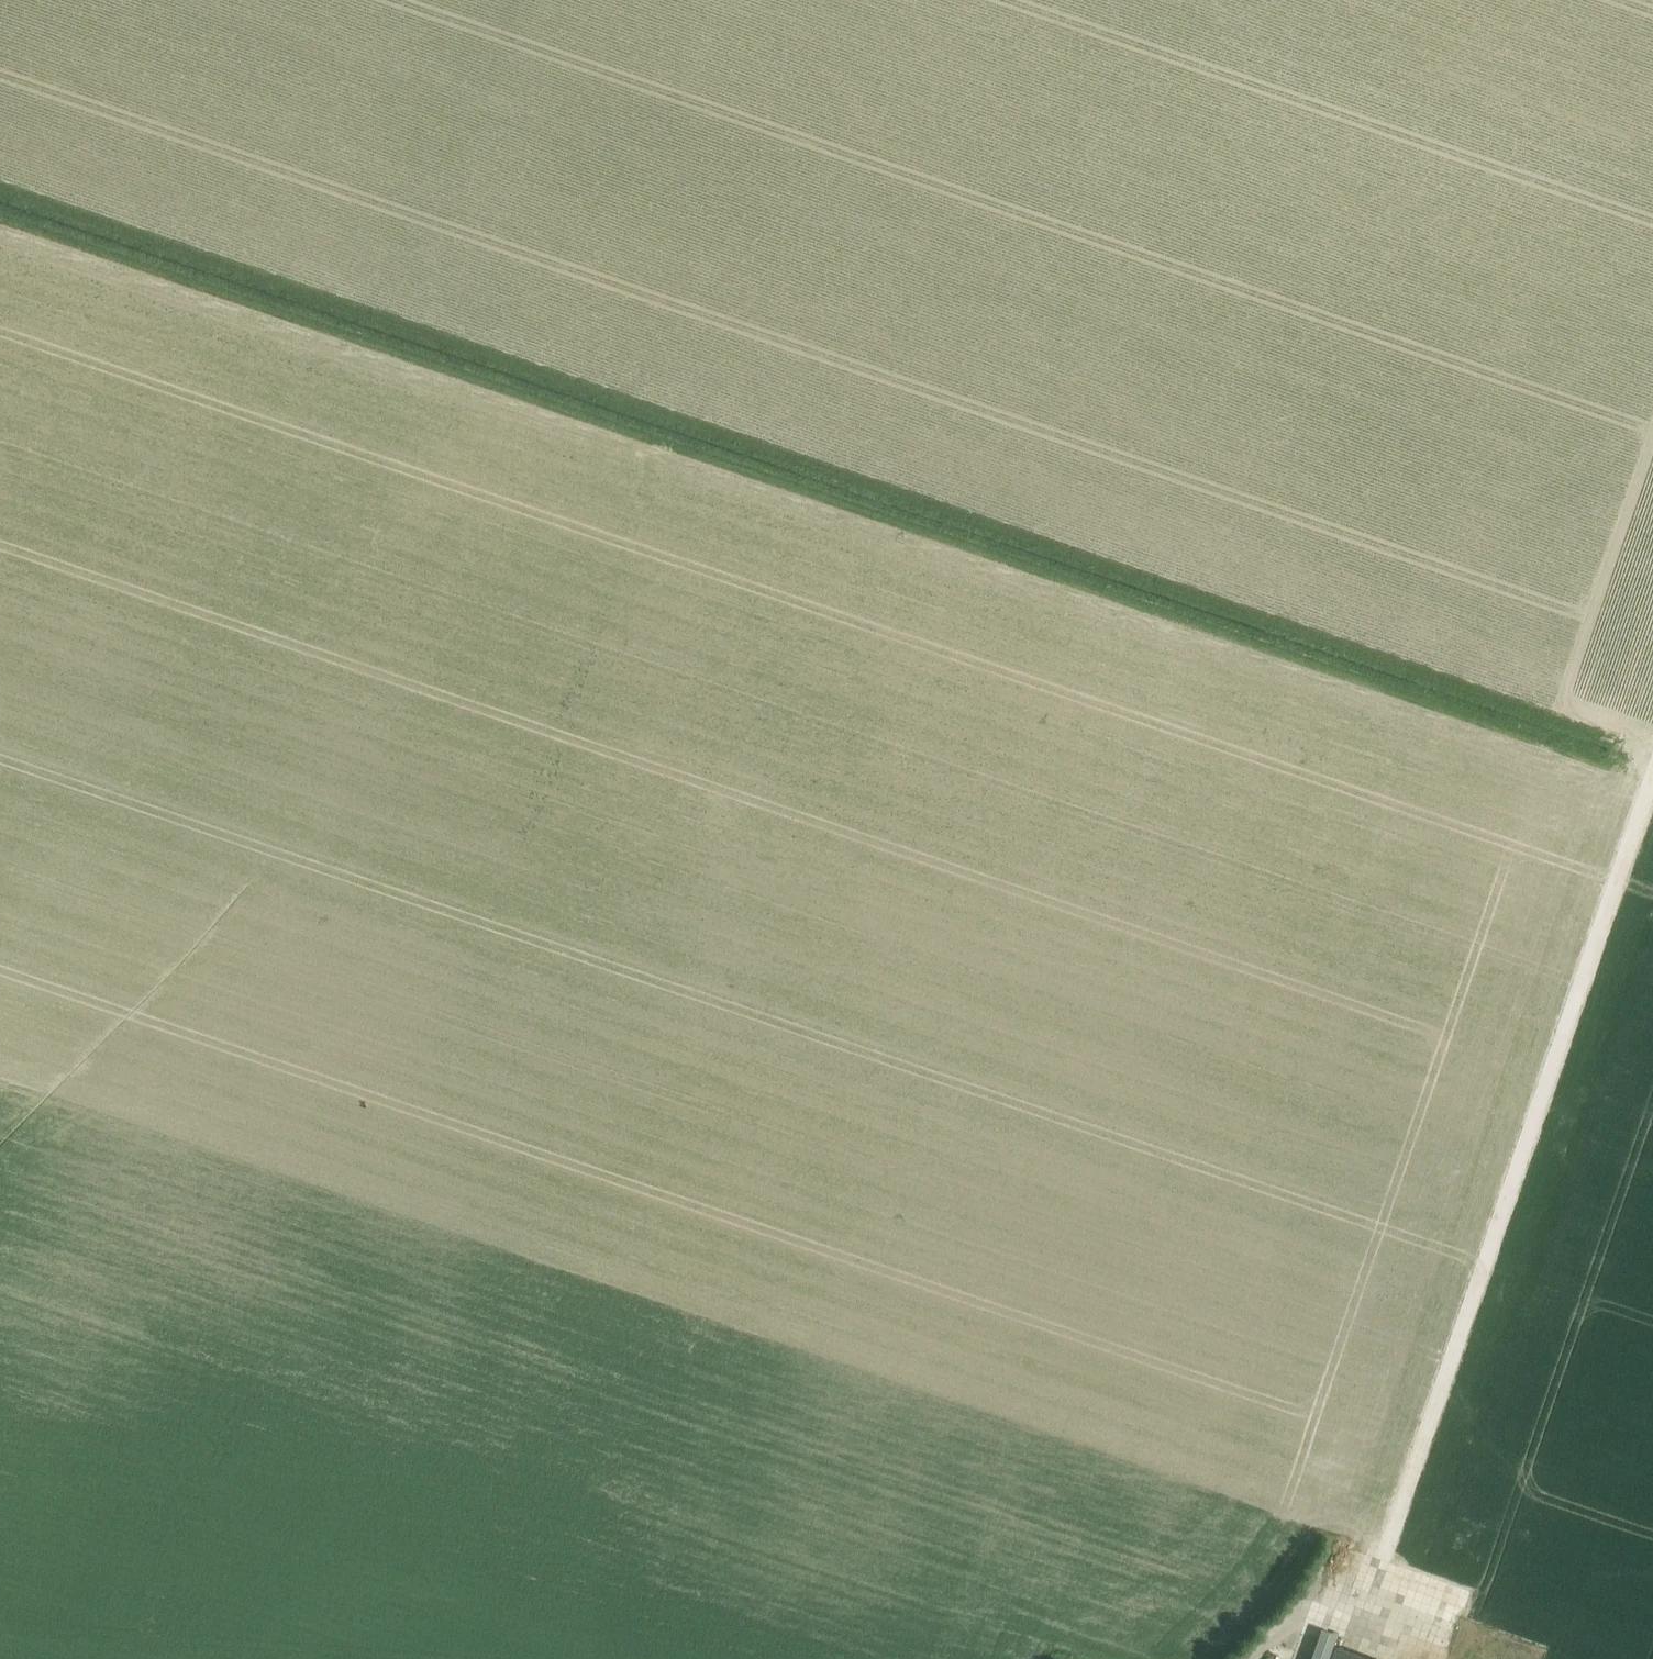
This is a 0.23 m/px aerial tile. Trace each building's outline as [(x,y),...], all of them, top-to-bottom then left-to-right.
[(1448,1618),(1460,1585),(1399,1564),(1390,1589),(1415,1597),(1412,1605),(1448,1618)] [(1337,1648),(1333,1658),(1368,1658),(1337,1648)]
